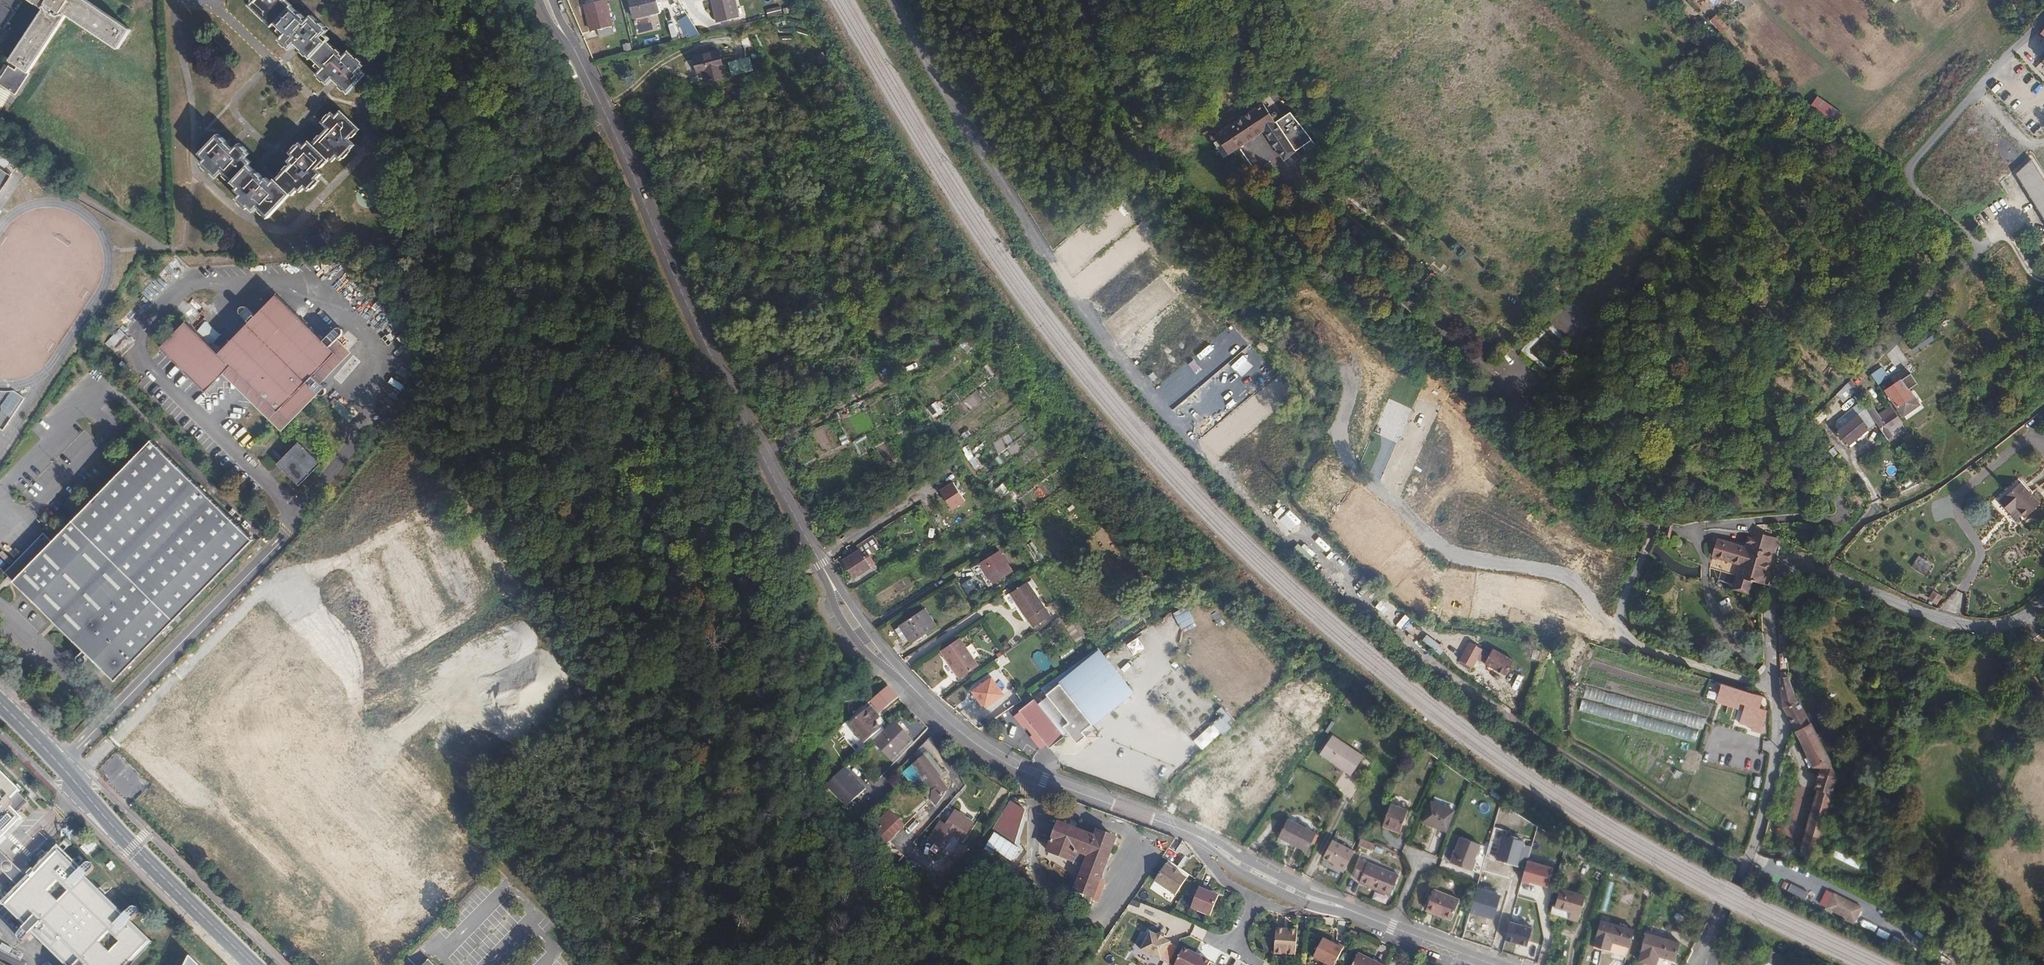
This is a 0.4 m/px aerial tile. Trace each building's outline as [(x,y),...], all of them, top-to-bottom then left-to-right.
[(4,29),(23,0),(0,0),(0,29),(3,30),(4,29)] [(44,9),(10,60),(29,73),(67,15),(118,49),(130,30),(86,0),(30,0),(44,9)] [(291,50),(297,43),(301,47),(301,48),(311,58),(312,58),(317,62),(315,65),(320,70),(316,74),(326,85),(333,78),(338,83),(337,83),(348,93),(367,74),(361,69),(364,65),(362,62),(358,57),(355,55),(354,55),(349,51),(343,56),(341,54),(341,53),(335,46),(334,47),(328,42),(330,39),(325,34),(328,30),(325,28),(326,27),(319,20),(318,20),(312,15),(307,21),(304,19),(305,17),(298,11),(297,11),(292,7),(292,5),(287,0),(254,0),(250,4),(273,26),(277,23),(281,27),(278,30),(284,35),(280,40),(291,50)] [(633,19),(658,12),(658,11),(655,0),(628,0),(633,19)] [(717,20),(737,16),(733,0),(713,0),(717,20)] [(605,1),(584,6),(590,32),(596,31),(598,38),(613,34),(605,1)] [(1721,10),(1711,20),(1721,31),(1731,21),(1721,10)] [(222,33),(215,41),(224,49),(231,42),(222,33)] [(695,72),(701,71),(703,81),(725,77),(721,48),(692,52),(695,72)] [(1816,95),(1808,106),(1830,120),(1837,108),(1816,95)] [(1264,104),(1217,135),(1220,140),(1216,143),(1224,156),(1228,154),(1231,152),(1238,148),(1264,130),(1276,122),(1264,104)] [(1211,107),(1204,110),(1209,120),(1215,117),(1211,107)] [(204,166),(211,173),(212,172),(216,176),(217,177),(223,171),(225,172),(225,175),(232,182),(233,181),(238,186),(236,189),(241,194),(238,197),(247,208),(250,206),(255,210),(259,206),(262,209),(261,210),(268,217),(277,208),(292,193),(293,194),(298,189),(300,191),(305,187),(309,190),(311,187),(313,188),(320,180),(318,178),(321,175),(322,173),(318,169),(321,166),(321,167),(329,159),(331,161),(336,156),(340,159),(342,157),(343,157),(351,150),(350,149),(355,144),(349,138),(351,136),(352,137),(360,129),(340,111),(335,115),(332,112),(329,115),(328,114),(321,121),(328,128),(323,133),(320,136),(319,135),(312,142),(309,140),(304,145),(301,142),(298,145),(297,145),(290,151),(293,155),(289,160),(292,163),(289,166),(289,165),(281,172),(281,174),(277,179),(276,178),(275,180),(272,182),(267,177),(264,179),(262,177),(262,176),(255,169),(254,170),(249,165),(252,162),(246,158),(249,154),(247,151),(247,150),(240,143),(233,150),(228,145),(225,143),(226,141),(218,134),(200,154),(205,158),(202,162),(204,165),(204,166)] [(1308,124),(1300,112),(1290,119),(1288,119),(1282,124),(1281,126),(1279,127),(1281,132),(1270,139),(1283,160),(1307,142),(1299,131),(1308,124)] [(1279,127),(1276,122),(1264,130),(1270,139),(1281,132),(1279,127)] [(1238,148),(1231,152),(1238,164),(1244,160),(1238,148)] [(11,176),(1,169),(7,161),(0,157),(0,192),(11,176)] [(2035,157),(2016,168),(2043,220),(2043,173),(2035,157)] [(276,294),(262,309),(291,337),(321,366),(334,352),(328,346),(322,341),(300,318),(276,295),(276,294)] [(291,337),(262,309),(255,316),(243,305),(240,304),(238,305),(236,307),(237,310),(249,323),(218,354),(185,322),(160,348),(204,392),(230,366),(277,411),(278,410),(286,418),(315,389),(320,394),(322,394),(323,393),(325,392),(325,390),(325,388),(323,386),(320,382),(313,375),(321,366),(291,337)] [(334,329),(322,341),(328,346),(339,334),(340,332),(340,330),(338,328),(336,328),(334,329)] [(106,344),(115,352),(127,337),(118,330),(106,344)] [(1874,374),(1879,382),(1880,381),(1895,370),(1890,363),(1874,374)] [(1886,390),(1907,418),(1922,407),(1908,388),(1913,384),(1906,375),(1886,390)] [(1848,388),(1837,396),(1842,404),(1854,395),(1848,388)] [(1948,388),(1937,396),(1940,401),(1952,393),(1948,388)] [(337,400),(331,406),(348,422),(354,416),(337,400)] [(1922,407),(1907,418),(1910,422),(1925,411),(1922,407)] [(1837,432),(1848,445),(1875,422),(1869,413),(1865,408),(1853,419),(1837,432)] [(1869,413),(1875,422),(1883,433),(1889,442),(1904,430),(1896,419),(1898,417),(1891,408),(1885,412),(1879,416),(1874,409),(1869,413)] [(152,441),(12,582),(73,642),(70,646),(80,658),(78,662),(78,665),(80,668),(83,668),(86,668),(91,661),(93,661),(114,681),(253,540),(152,441)] [(291,448),(283,456),(283,469),(293,479),(304,478),(314,468),(314,459),(303,448),(291,448)] [(1997,500),(2018,523),(2040,502),(2019,479),(1997,500)] [(963,486),(949,495),(961,512),(975,502),(963,486)] [(1749,529),(1766,536),(1776,538),(1776,536),(1750,528),(1749,529)] [(1739,562),(1735,575),(1751,580),(1763,583),(1772,551),(1776,538),(1766,536),(1749,529),(1744,546),(1716,538),(1711,554),(1739,562)] [(871,534),(856,545),(858,548),(864,557),(869,555),(879,548),(871,534)] [(1779,553),(1784,539),(1776,538),(1772,551),(1779,553)] [(864,557),(858,548),(842,560),(853,577),(870,566),(870,565),(874,563),(869,555),(864,557)] [(998,549),(980,562),(984,569),(985,571),(980,575),(988,586),(1012,570),(998,549)] [(984,569),(980,562),(970,568),(975,575),(984,569)] [(1751,580),(1735,575),(1734,583),(1734,584),(1733,584),(1749,589),(1749,588),(1749,586),(1750,584),(1751,580)] [(1009,593),(1013,600),(1031,587),(1027,581),(1009,593)] [(1031,587),(1013,600),(1032,627),(1050,615),(1031,587)] [(785,591),(776,596),(781,605),(787,602),(790,599),(785,591)] [(1180,627),(1194,622),(1188,606),(1174,611),(1180,627)] [(898,625),(899,625),(906,637),(910,643),(935,626),(923,608),(898,625)] [(906,637),(899,625),(893,629),(900,640),(906,637)] [(958,638),(939,650),(957,678),(976,665),(958,638)] [(1472,670),(1477,660),(1508,675),(1517,657),(1494,646),(1491,652),(1469,641),(1458,663),(1472,670)] [(847,648),(839,654),(844,661),(852,655),(847,648)] [(1095,649),(1039,688),(1067,721),(1061,725),(1076,743),(1095,727),(1092,724),(1131,691),(1095,649)] [(2020,654),(2015,659),(2024,667),(2029,662),(2020,654)] [(1790,682),(1787,674),(1780,674),(1782,704),(1811,764),(1820,765),(1814,788),(1817,788),(1798,853),(1814,859),(1835,775),(1829,764),(1828,758),(1803,709),(1795,694),(1790,682)] [(990,676),(971,690),(983,706),(1002,693),(990,676)] [(1762,695),(1718,681),(1716,685),(1721,686),(1718,694),(1745,702),(1740,718),(1753,724),(1759,706),(1762,695)] [(888,685),(865,705),(867,707),(848,725),(863,743),(878,728),(873,722),(871,719),(877,714),(897,695),(888,685)] [(1032,699),(1018,710),(1048,747),(1062,735),(1032,699)] [(1346,699),(1344,702),(1351,708),(1353,704),(1346,699)] [(1218,732),(1233,720),(1221,706),(1206,718),(1218,732)] [(1759,706),(1753,724),(1760,726),(1765,709),(1759,706)] [(911,729),(919,737),(927,728),(928,727),(923,723),(920,719),(911,729)] [(895,721),(874,741),(890,758),(911,738),(895,721)] [(225,727),(219,733),(225,739),(231,733),(225,727)] [(1320,753),(1352,774),(1363,757),(1364,756),(1333,735),(1320,753)] [(930,797),(936,804),(948,791),(940,780),(949,773),(946,770),(943,772),(929,753),(913,765),(922,776),(931,788),(930,797)] [(1363,757),(1352,774),(1358,779),(1370,762),(1363,757)] [(0,772),(0,841),(22,818),(18,814),(23,809),(21,800),(16,794),(19,791),(0,772)] [(850,772),(844,778),(850,784),(857,791),(863,785),(850,772)] [(1012,844),(1025,810),(1010,801),(990,830),(1012,844)] [(1430,803),(1422,822),(1446,832),(1453,813),(1430,803)] [(1390,804),(1382,824),(1399,831),(1407,812),(1390,804)] [(863,834),(878,849),(889,838),(904,823),(890,808),(863,834)] [(939,822),(930,837),(941,844),(938,849),(943,851),(954,833),(962,837),(972,821),(955,810),(944,826),(939,822)] [(916,835),(930,822),(921,813),(908,825),(916,835)] [(1287,818),(1278,836),(1306,850),(1316,833),(1287,818)] [(1059,822),(1048,850),(1085,865),(1076,889),(1086,893),(1084,898),(1091,901),(1115,837),(1098,831),(1095,837),(1059,822)] [(889,838),(878,849),(887,859),(898,848),(889,838)] [(1360,838),(1357,845),(1372,851),(1375,844),(1360,838)] [(1460,838),(1450,863),(1469,871),(1473,860),(1472,860),(1477,845),(1460,838)] [(898,848),(887,859),(896,868),(907,857),(898,848)] [(138,908),(137,907),(136,908),(131,908),(124,915),(111,901),(99,890),(86,877),(93,870),(93,865),(93,864),(92,863),(90,864),(88,863),(86,864),(79,870),(58,850),(5,903),(26,925),(18,933),(17,936),(18,938),(17,939),(18,940),(19,939),(22,940),(25,939),(32,931),(47,945),(50,943),(59,952),(57,954),(67,964),(129,964),(152,942),(131,921),(137,914),(138,913),(137,909),(138,908)] [(1529,880),(1547,885),(1552,866),(1527,859),(1521,880),(1528,883),(1529,880)] [(1359,860),(1353,875),(1359,878),(1358,883),(1388,896),(1396,876),(1359,860)] [(1159,871),(1154,880),(1175,895),(1187,877),(1180,873),(1181,871),(1175,867),(1173,869),(1166,863),(1159,871)] [(108,882),(99,890),(111,901),(119,893),(118,891),(108,882)] [(1200,886),(1191,908),(1210,915),(1217,894),(1208,891),(1208,889),(1200,886)] [(1560,889),(1555,906),(1571,911),(1570,917),(1579,920),(1585,896),(1560,889)] [(1826,889),(1818,905),(1854,924),(1862,908),(1826,889)] [(1432,891),(1424,910),(1450,920),(1457,901),(1432,891)] [(1571,911),(1555,906),(1553,913),(1570,917),(1571,911)] [(1601,919),(1593,946),(1608,950),(1611,940),(1630,946),(1635,930),(1601,919)] [(1505,938),(1526,944),(1531,927),(1509,921),(1505,938)] [(1127,926),(1117,948),(1134,955),(1143,933),(1127,926)] [(1297,929),(1275,927),(1273,954),(1295,955),(1297,929)] [(1171,941),(1149,930),(1138,951),(1161,962),(1171,941)] [(396,954),(408,943),(399,933),(386,945),(396,954)] [(1639,961),(1652,964),(1656,964),(1659,955),(1676,960),(1681,944),(1646,933),(1641,950),(1643,950),(1639,961)] [(1312,958),(1326,964),(1335,964),(1345,946),(1336,941),(1335,943),(1323,937),(1312,958)] [(1178,964),(1212,964),(1213,962),(1202,957),(1201,960),(1195,957),(1197,954),(1186,949),(1178,964)] [(1382,964),(1353,951),(1347,964),(1382,964)] [(1771,964),(1785,964),(1788,958),(1771,951),(1765,963),(1771,964)] [(190,956),(185,964),(199,964),(190,956)]
